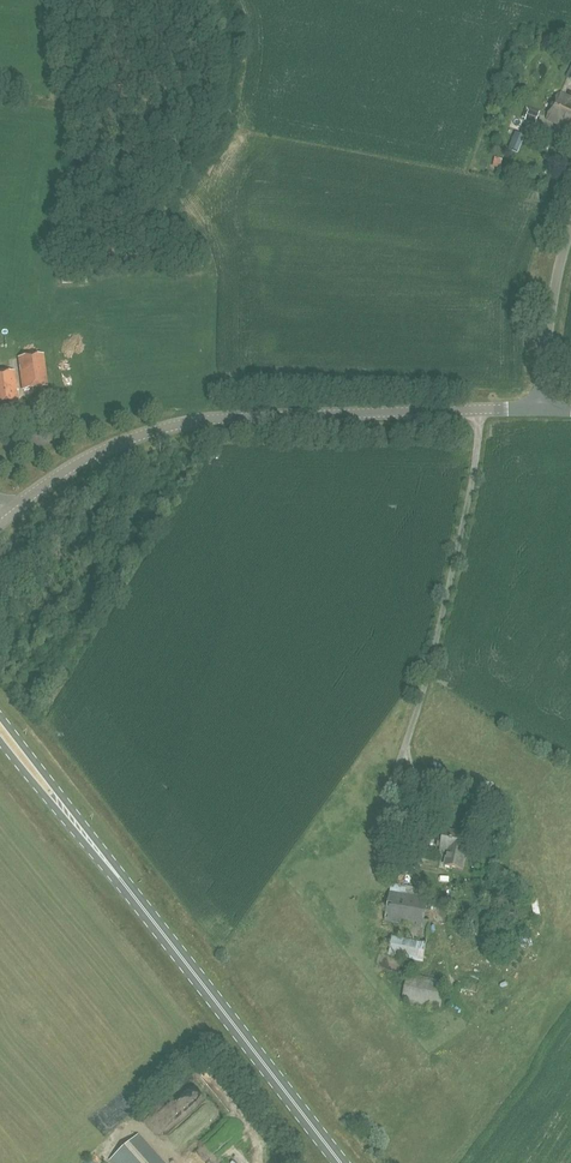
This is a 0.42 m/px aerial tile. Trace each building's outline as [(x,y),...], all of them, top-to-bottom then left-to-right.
[(559,92),(547,121),(558,126),(559,126),(570,131),(570,98),(559,92)] [(540,112),(527,107),(522,118),(526,119),(525,121),(535,125),(540,112)] [(502,162),(495,160),(493,168),(500,169),(502,162)] [(22,390),(48,386),(44,354),(18,357),(22,390)] [(18,404),(15,373),(0,375),(0,406),(18,404)] [(464,869),(467,854),(471,836),(446,830),(441,852),(448,853),(446,866),(464,869)] [(424,918),(427,897),(419,895),(420,887),(392,882),(388,912),(424,918)] [(422,953),(425,940),(394,934),(392,947),(422,953)] [(179,1118),(173,1109),(156,1120),(162,1129),(179,1118)] [(202,1133),(208,1126),(197,1114),(190,1121),(202,1133)] [(244,1136),(231,1123),(215,1138),(220,1143),(203,1160),(199,1156),(192,1162),(215,1162),(244,1136)] [(111,1161),(113,1162),(164,1162),(139,1135),(111,1161)]
